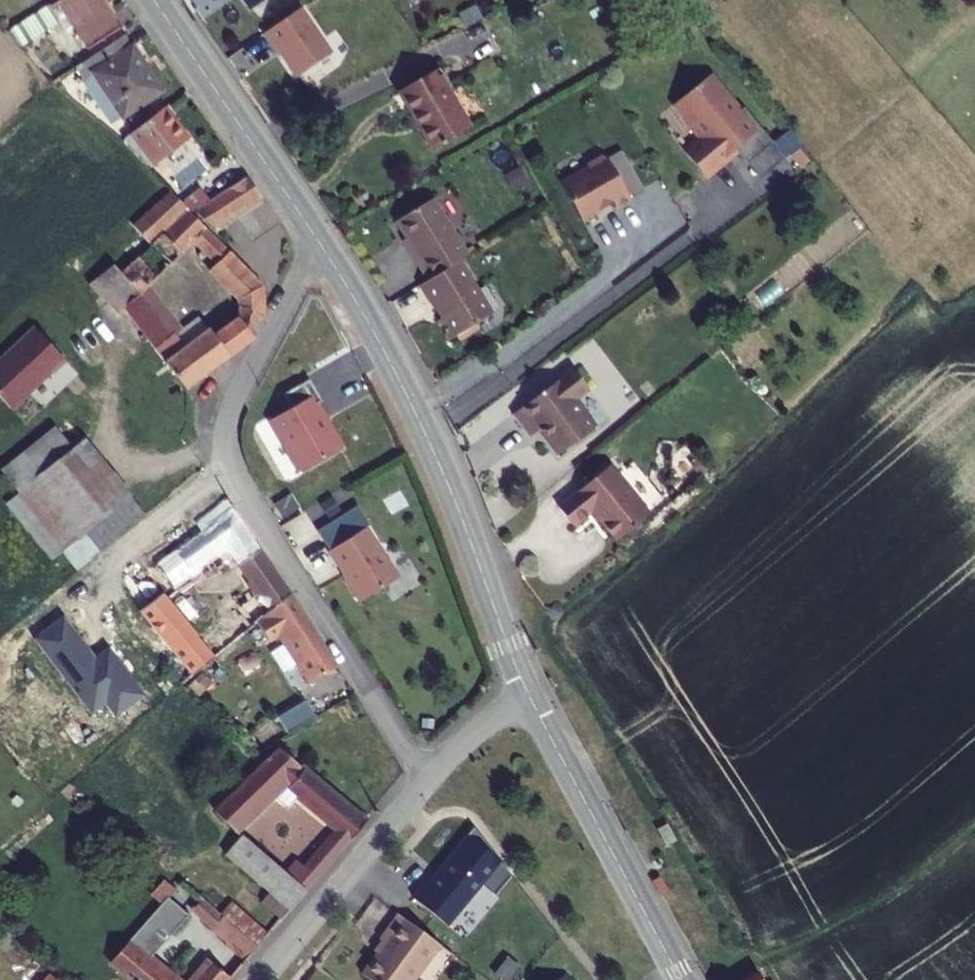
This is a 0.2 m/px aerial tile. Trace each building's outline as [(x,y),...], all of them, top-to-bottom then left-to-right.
[(20,15),(27,24),(53,8),(71,36),(105,15),(95,0),(51,0),(49,1),(48,0),(43,0),(20,15)] [(339,48),(307,3),(273,28),(283,42),(285,40),(306,71),(339,48)] [(115,27),(79,54),(122,113),(159,86),(115,27)] [(482,121),(450,62),(412,83),(444,141),(482,121)] [(741,108),(713,72),(681,98),(696,117),(692,120),(704,135),(688,148),(707,173),(732,153),(731,152),(738,146),(749,160),(775,140),(746,104),(741,108)] [(184,133),(159,102),(120,132),(149,161),(184,133)] [(788,155),(775,140),(749,160),(762,176),(788,155)] [(654,184),(630,142),(614,151),(638,193),(654,184)] [(638,193),(614,151),(612,152),(608,151),(598,157),(597,161),(568,177),(589,214),(606,204),(607,200),(617,195),(621,196),(624,201),(638,193)] [(244,169),(196,208),(216,228),(261,191),(244,169)] [(168,187),(130,222),(146,239),(116,267),(137,290),(197,233),(219,255),(209,265),(238,294),(237,306),(222,318),(237,338),(254,325),(258,309),(255,276),(168,187)] [(466,252),(475,247),(441,190),(403,212),(420,240),(418,242),(426,254),(424,255),(434,271),(466,252)] [(499,306),(466,252),(434,271),(426,277),(440,301),(442,299),(448,310),(444,312),(456,332),(499,306)] [(137,290),(120,303),(145,337),(135,345),(141,352),(151,344),(181,384),(226,347),(210,327),(207,330),(193,310),(168,331),(137,290)] [(222,318),(210,327),(226,347),(237,338),(222,318)] [(0,360),(0,398),(12,411),(67,359),(36,326),(0,360)] [(567,371),(505,415),(522,438),(532,431),(550,457),(588,430),(567,400),(581,390),(567,371)] [(319,396),(307,374),(281,390),(289,404),(270,415),(300,467),(339,443),(316,408),(318,407),(313,400),(319,396)] [(68,450),(46,469),(68,494),(56,506),(80,535),(115,504),(68,450)] [(663,501),(624,451),(572,492),(587,511),(605,497),(629,527),(663,501)] [(46,469),(33,480),(56,506),(68,494),(46,469)] [(212,522),(156,562),(171,584),(224,546),(239,565),(261,546),(225,499),(205,513),(212,522)] [(395,574),(364,523),(368,521),(356,501),(315,526),(357,598),(395,574)] [(261,546),(239,565),(251,579),(273,561),(261,546)] [(292,587),(273,561),(251,579),(260,590),(196,641),(156,591),(136,606),(168,646),(158,655),(179,678),(260,612),(292,587)] [(335,655),(292,587),(260,612),(270,628),(278,623),(309,672),(335,655)] [(278,742),(212,803),(236,828),(286,782),(338,828),(341,831),(337,836),(342,840),(364,815),(278,742)] [(658,822),(649,828),(659,844),(668,839),(658,822)] [(338,828),(322,845),(331,854),(342,840),(337,836),(341,831),(338,828)] [(241,833),(226,850),(268,887),(260,895),(280,912),(331,854),(322,845),(309,859),(303,854),(287,873),(241,833)] [(481,877),(450,851),(427,879),(423,876),(411,891),(446,919),(481,877)] [(109,958),(135,979),(180,979),(146,952),(186,908),(242,956),(257,939),(183,878),(174,888),(163,880),(148,897),(158,906),(109,958)] [(393,906),(375,931),(380,934),(357,966),(377,979),(404,979),(436,936),(393,906)] [(229,972),(207,954),(186,979),(223,979),(229,972)] [(23,979),(58,979),(39,962),(23,979)] [(731,979),(762,979),(753,966),(731,979)] [(563,968),(548,979),(573,979),(563,968)]
